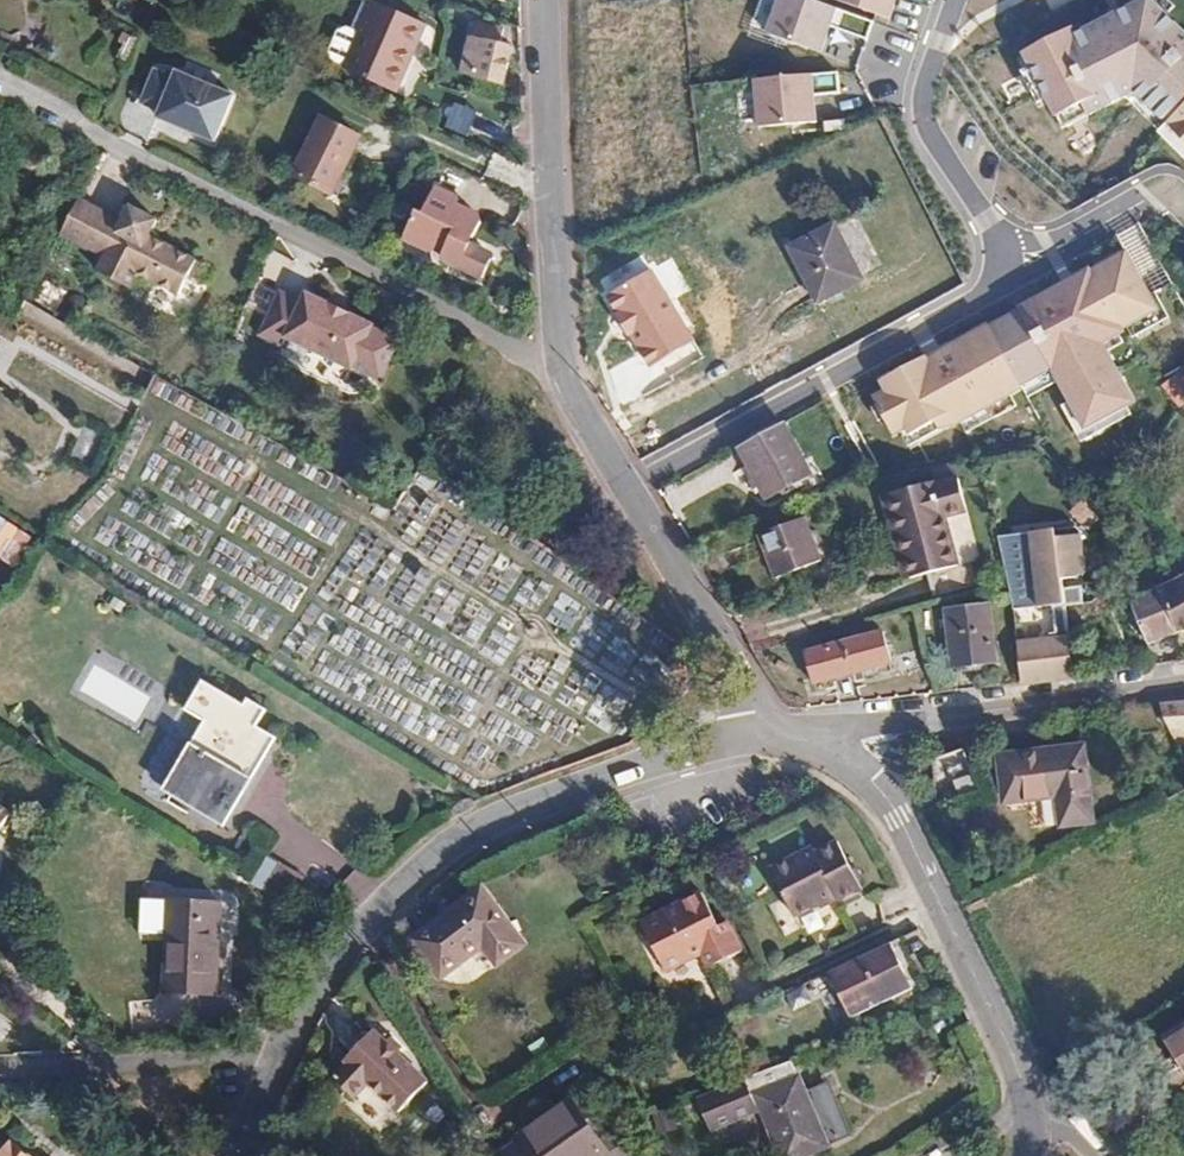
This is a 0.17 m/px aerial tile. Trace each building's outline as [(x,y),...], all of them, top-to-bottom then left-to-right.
[(767,38),(820,56),(829,30),(867,43),(873,25),(800,0),(781,0),(767,38)] [(838,0),(894,19),(900,0),(838,0)] [(1086,116),(1123,96),(1135,93),(1169,123),(1159,129),(1183,156),(1183,33),(1151,0),(1145,0),(1076,36),(1074,29),(1025,52),(1032,66),(1022,70),(1037,103),(1047,99),(1056,117),(1081,105),(1086,116)] [(421,36),(369,12),(339,76),(338,79),(386,100),(404,61),(409,63),(421,36)] [(503,44),(477,36),(473,52),(487,56),(488,55),(499,58),(503,44)] [(488,55),(487,56),(473,52),(471,51),(463,84),(500,97),(509,62),(499,58),(488,55)] [(218,142),(238,98),(182,71),(179,77),(160,68),(145,101),(164,110),(161,115),(218,142)] [(841,78),(759,86),(764,134),(820,128),(817,101),(843,98),(841,78)] [(1135,93),(1123,96),(1159,129),(1169,123),(1135,93)] [(445,125),(468,135),(478,111),(455,101),(445,125)] [(1056,117),(1062,129),(1086,116),(1081,105),(1056,117)] [(290,182),(325,201),(351,146),(336,138),(317,128),(290,182)] [(1136,184),(1112,197),(1120,210),(1149,197),(1136,184)] [(79,197),(60,230),(104,255),(95,269),(127,287),(135,272),(177,295),(192,259),(149,235),(158,220),(132,206),(122,221),(79,197)] [(483,267),(466,259),(475,237),(474,233),(472,229),(469,226),(467,226),(450,219),(452,213),(428,202),(417,226),(414,224),(408,235),(401,253),(429,264),(432,263),(436,264),(439,265),(442,268),(444,271),(444,275),(444,276),(481,291),(487,276),(483,267)] [(811,314),(857,290),(829,236),(783,259),(811,314)] [(926,357),(881,381),(887,391),(874,398),(894,436),(906,429),(910,436),(935,422),(940,430),(956,427),(1024,391),(1022,389),(1053,373),(1085,433),(1135,407),(1104,348),(1126,337),(1124,334),(1160,315),(1131,258),(1094,277),(1093,275),(1022,312),(1023,314),(991,331),(990,328),(928,361),(926,357)] [(402,334),(307,291),(302,301),(280,291),(259,333),(283,345),(287,336),(379,384),(402,334)] [(735,448),(762,498),(805,475),(778,426),(735,448)] [(922,579),(968,564),(953,515),(974,508),(965,478),(946,484),(944,479),(897,493),(922,579)] [(788,574),(831,558),(814,514),(771,531),(788,574)] [(1037,603),(1088,602),(1086,527),(1035,529),(1037,603)] [(1151,637),(1183,623),(1183,589),(1178,576),(1130,594),(1151,637)] [(959,609),(964,663),(1005,659),(998,606),(959,609)] [(898,663),(891,632),(817,647),(823,677),(898,663)] [(1022,681),(1075,679),(1074,634),(1020,636),(1022,681)] [(186,736),(157,785),(216,822),(244,772),(247,772),(269,732),(248,721),(258,704),(241,691),(236,698),(194,674),(177,705),(199,717),(186,736)] [(1177,729),(1183,728),(1183,702),(1166,705),(1177,729)] [(1003,753),(1010,796),(1062,788),(1066,819),(1098,814),(1087,741),(1003,753)] [(976,797),(968,780),(949,790),(957,806),(976,797)] [(0,813),(0,836),(11,822),(0,813)] [(813,850),(811,846),(766,868),(790,916),(831,895),(834,900),(859,888),(836,839),(813,850)] [(249,898),(300,932),(321,900),(270,867),(249,898)] [(521,943),(477,882),(400,935),(432,982),(476,951),(489,967),(521,943)] [(662,971),(699,951),(705,962),(737,946),(723,919),(714,923),(696,889),(636,918),(662,971)] [(210,988),(217,895),(161,890),(154,984),(210,988)] [(1000,905),(993,891),(975,900),(982,914),(1000,905)] [(850,1025),(912,998),(891,951),(827,981),(850,1025)] [(370,1024),(339,1054),(342,1057),(328,1071),(349,1094),(365,1078),(393,1105),(422,1076),(370,1024)] [(1175,1036),(1183,1049),(1183,1030),(1175,1036)] [(704,1101),(717,1136),(770,1116),(785,1155),(828,1155),(834,1154),(800,1067),(704,1101)] [(577,1112),(524,1146),(526,1150),(517,1155),(606,1155),(577,1112)] [(3,1135),(0,1138),(0,1155),(27,1155),(3,1135)]
